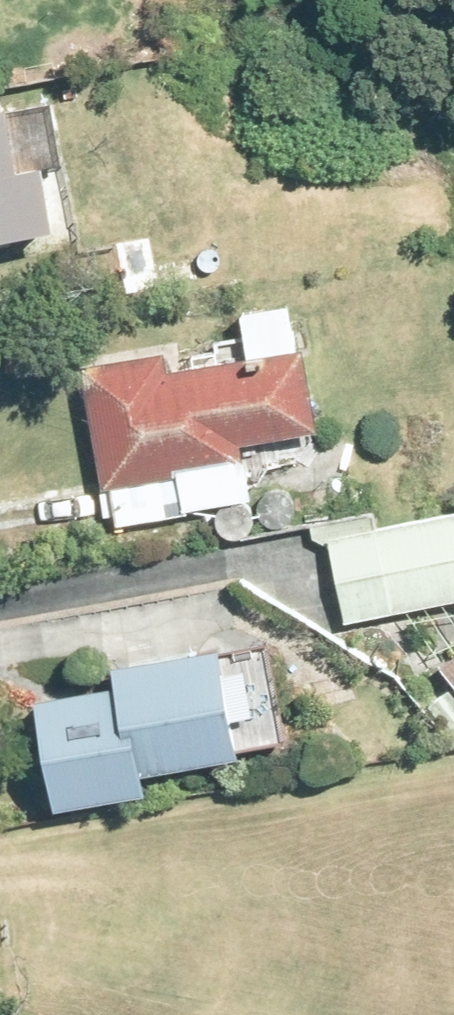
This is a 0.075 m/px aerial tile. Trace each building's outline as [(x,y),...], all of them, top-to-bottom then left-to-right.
[(181,15),(182,0),(168,0),(168,15),(181,15)] [(55,248),(45,184),(19,188),(9,126),(0,127),(0,258),(55,248)] [(154,250),(117,255),(125,305),(162,300),(154,250)] [(298,360),(291,319),(242,327),(249,368),(169,382),(166,364),(82,378),(102,499),(110,497),(117,533),(241,510),(234,469),(243,466),(241,454),(319,442),(305,359),(298,360)] [(329,547),(346,630),(453,609),(453,522),(329,547)] [(116,703),(37,717),(57,825),(146,809),(143,791),(240,774),(222,665),(113,684),(116,703)] [(443,677),(453,691),(453,668),(443,677)] [(453,747),(453,701),(451,698),(428,715),(453,747)]
